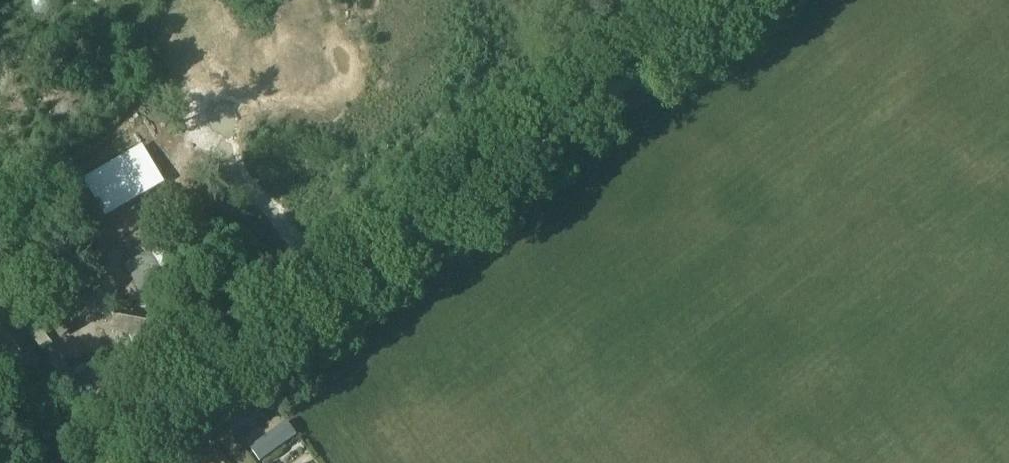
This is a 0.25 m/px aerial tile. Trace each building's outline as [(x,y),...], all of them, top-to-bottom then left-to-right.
[(87,207),(92,215),(111,206),(107,197),(87,207)] [(242,440),(248,448),(247,449),(257,462),(259,462),(294,438),(283,423),(262,438),(256,430),(242,440)]
